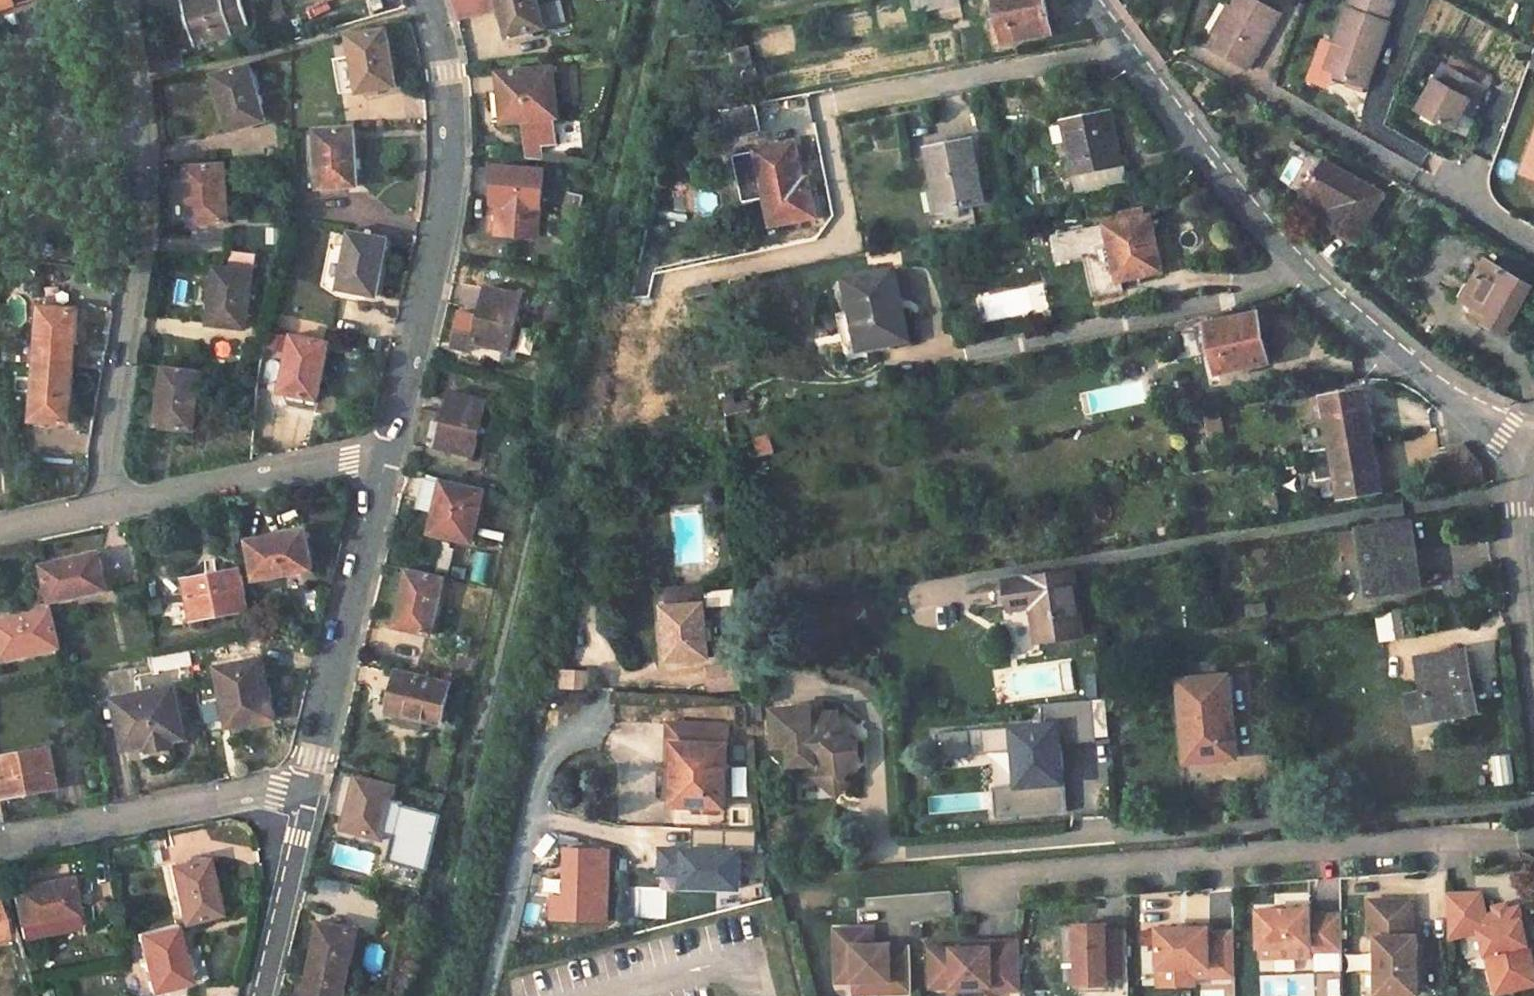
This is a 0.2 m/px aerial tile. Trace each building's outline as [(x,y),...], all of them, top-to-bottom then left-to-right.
[(12,13),(8,0),(0,0),(0,17),(12,13)] [(198,46),(261,30),(252,0),(250,0),(245,2),(244,0),(184,0),(198,46)] [(507,40),(542,32),(535,0),(454,0),(458,18),(498,9),(507,40)] [(961,12),(960,0),(911,0),(913,18),(961,12)] [(1000,17),(989,18),(994,43),(1050,33),(1043,0),(997,0),(1000,17)] [(1231,0),(1227,0),(1211,25),(1220,31),(1237,4),(1231,0)] [(1274,0),(1240,0),(1237,4),(1220,31),(1213,43),(1252,66),(1288,9),(1274,0)] [(1340,41),(1350,44),(1342,72),(1374,81),(1395,16),(1390,15),(1394,0),(1354,0),(1340,41)] [(388,25),(352,36),(367,95),(403,87),(388,25)] [(1350,44),(1340,41),(1331,68),(1342,72),(1350,44)] [(1489,76),(1446,51),(1417,99),(1452,120),(1462,102),(1471,87),(1479,92),(1489,76)] [(193,63),(155,66),(157,77),(195,73),(193,63)] [(240,74),(216,79),(235,135),(271,124),(254,70),(251,71),(247,72),(240,74)] [(542,70),(488,72),(489,120),(511,120),(511,148),(529,149),(541,148),(540,120),(543,120),(542,70)] [(1479,92),(1471,87),(1462,102),(1470,108),(1479,92)] [(1108,109),(1059,118),(1073,196),(1123,186),(1121,172),(1099,177),(1097,169),(1119,166),(1108,109)] [(1519,177),(1533,181),(1533,126),(1519,177)] [(350,129),(315,132),(321,192),(356,189),(350,129)] [(796,137),(758,146),(765,186),(775,186),(783,224),(819,215),(812,181),(805,184),(796,137)] [(974,138),(932,147),(944,209),(986,201),(974,138)] [(529,149),(511,148),(511,157),(529,159),(529,149)] [(543,172),(498,166),(492,200),(503,201),(498,234),(534,239),(543,172)] [(1396,202),(1338,167),(1319,198),(1347,214),(1356,220),(1346,236),(1368,249),(1396,202)] [(231,170),(192,174),(196,230),(235,228),(231,170)] [(583,223),(589,197),(571,193),(565,219),(583,223)] [(1152,213),(1106,222),(1117,279),(1163,270),(1152,213)] [(1356,220),(1347,214),(1337,231),(1346,236),(1356,220)] [(389,241),(350,233),(339,292),(378,299),(389,241)] [(1532,292),(1486,263),(1461,303),(1486,318),(1482,326),(1504,339),(1532,292)] [(894,266),(847,275),(852,310),(842,311),(852,359),(867,354),(866,347),(907,340),(894,266)] [(255,274),(215,269),(210,327),(249,331),(255,274)] [(519,295),(482,286),(475,315),(457,310),(449,345),(468,350),(470,340),(506,349),(519,295)] [(78,308),(43,305),(38,364),(74,367),(78,308)] [(1263,314),(1210,325),(1221,372),(1273,362),(1263,314)] [(331,344),(292,336),(280,390),(319,397),(331,344)] [(74,367),(38,364),(33,421),(70,424),(74,367)] [(202,374),(162,369),(157,428),(195,434),(197,422),(214,425),(217,395),(200,393),(202,374)] [(489,398),(454,390),(441,448),(475,456),(489,398)] [(1365,394),(1326,398),(1334,497),(1373,495),(1365,394)] [(724,415),(751,413),(750,397),(723,398),(724,415)] [(1206,439),(1226,433),(1220,412),(1200,418),(1206,439)] [(1394,442),(1400,465),(1440,454),(1434,431),(1394,442)] [(771,435),(754,437),(757,456),(773,454),(771,435)] [(486,493),(444,483),(432,529),(474,540),(486,493)] [(302,530),(248,540),(255,583),(309,572),(302,530)] [(1338,534),(1342,554),(1359,551),(1356,531),(1338,534)] [(1415,532),(1364,537),(1368,595),(1419,592),(1415,532)] [(99,551),(44,561),(52,602),(108,591),(99,551)] [(471,581),(486,583),(490,554),(475,552),(471,581)] [(235,566),(180,577),(188,620),(243,608),(235,566)] [(446,578),(408,568),(393,629),(432,637),(446,578)] [(1074,569),(1006,577),(1010,609),(1035,606),(1041,641),(1085,636),(1074,569)] [(666,614),(703,610),(702,600),(665,604),(666,614)] [(0,620),(0,631),(5,658),(60,647),(53,610),(0,620)] [(663,614),(668,665),(709,660),(703,610),(666,614),(663,614)] [(1408,610),(1386,613),(1390,640),(1412,638),(1408,610)] [(1462,654),(1416,660),(1424,722),(1471,715),(1462,654)] [(1219,658),(1194,660),(1197,678),(1180,680),(1186,763),(1239,758),(1231,676),(1220,676),(1219,658)] [(260,659),(219,667),(232,725),(278,718),(274,690),(265,691),(260,659)] [(707,665),(707,692),(742,691),(741,665),(707,665)] [(590,692),(592,672),(560,669),(558,689),(590,692)] [(454,688),(401,676),(392,712),(447,725),(454,688)] [(174,684),(113,695),(123,746),(146,741),(148,751),(173,746),(171,737),(184,735),(174,684)] [(1045,701),(1047,725),(944,731),(945,753),(1025,749),(1027,783),(999,785),(1001,815),(1069,810),(1065,743),(1116,740),(1113,697),(1045,701)] [(815,707),(778,710),(781,748),(793,747),(795,767),(820,765),(823,760),(827,763),(847,778),(863,759),(862,743),(843,726),(842,712),(816,714),(815,707)] [(728,748),(677,746),(677,810),(728,813),(728,748)] [(0,756),(0,761),(6,795),(57,785),(49,747),(0,756)] [(1490,758),(1496,788),(1516,784),(1510,754),(1490,758)] [(827,763),(817,777),(842,797),(853,782),(847,778),(827,763)] [(400,790),(361,780),(349,826),(387,836),(400,790)] [(558,849),(557,921),(609,922),(610,850),(558,849)] [(681,872),(681,849),(665,849),(664,872),(681,872)] [(210,857),(173,864),(185,923),(223,915),(210,857)] [(70,876),(14,887),(24,936),(80,924),(70,876)] [(1448,895),(1450,940),(1481,933),(1494,990),(1509,986),(1510,992),(1533,986),(1533,968),(1520,908),(1508,912),(1495,915),(1487,916),(1481,894),(1448,895)] [(1371,903),(1373,940),(1379,940),(1381,995),(1384,995),(1421,994),(1419,937),(1415,937),(1414,901),(1371,903)] [(1494,909),(1495,915),(1508,912),(1506,905),(1494,909)] [(1311,910),(1259,911),(1260,950),(1311,949),(1311,954),(1342,953),(1341,915),(1312,916),(1311,910)] [(366,928),(327,919),(313,974),(352,985),(366,928)] [(178,924),(139,933),(151,990),(191,983),(178,924)] [(1098,927),(1079,929),(1082,989),(1112,987),(1112,981),(1131,979),(1128,932),(1108,933),(1099,934),(1098,927)] [(1211,930),(1160,932),(1162,972),(1212,970),(1212,980),(1238,978),(1236,933),(1211,935),(1211,930)] [(858,932),(845,933),(846,944),(858,943),(858,932)] [(823,934),(825,987),(857,986),(878,985),(879,995),(885,995),(914,995),(912,949),(878,951),(878,948),(859,949),(858,943),(846,944),(845,933),(823,934)] [(932,954),(935,993),(953,992),(971,991),(972,995),(996,995),(996,994),(1024,993),(1021,943),(977,945),(977,951),(961,952),(932,954)] [(1311,949),(1260,950),(1260,961),(1311,959),(1311,954),(1311,949)] [(313,974),(308,995),(349,995),(352,985),(313,974)] [(857,986),(857,995),(879,995),(878,985),(857,986)] [(1509,986),(1494,990),(1496,995),(1510,992),(1509,986)]
